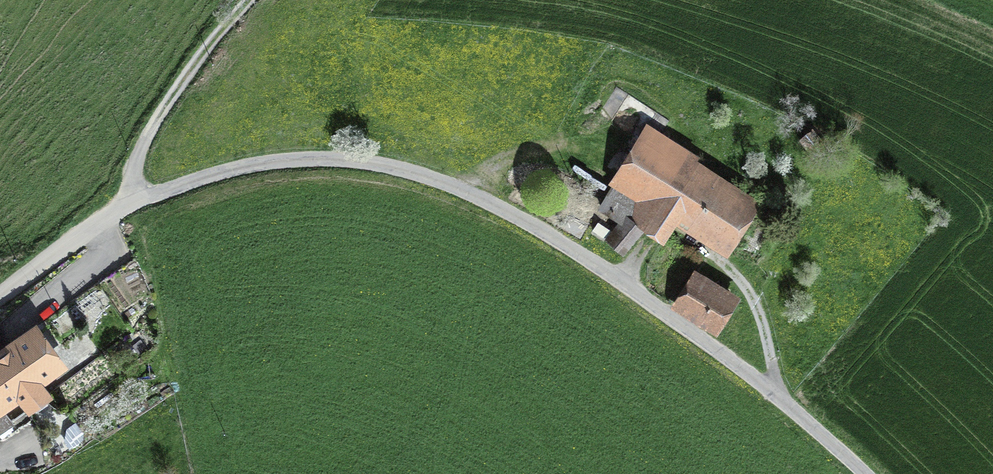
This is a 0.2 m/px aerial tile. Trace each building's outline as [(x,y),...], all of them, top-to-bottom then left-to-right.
[(624,256),(643,226),(662,238),(677,215),(725,245),(748,209),(688,171),(697,158),(651,129),(620,178),(638,190),(628,205),(609,193),(599,209),(622,224),(609,246),(624,256)] [(681,305),(712,326),(728,302),(696,281),(681,305)] [(1,406),(19,394),(31,411),(49,398),(37,381),(58,365),(35,333),(0,359),(0,431),(13,422),(1,406)] [(75,423),(68,429),(65,442),(70,449),(82,440),(83,433),(75,423)]
